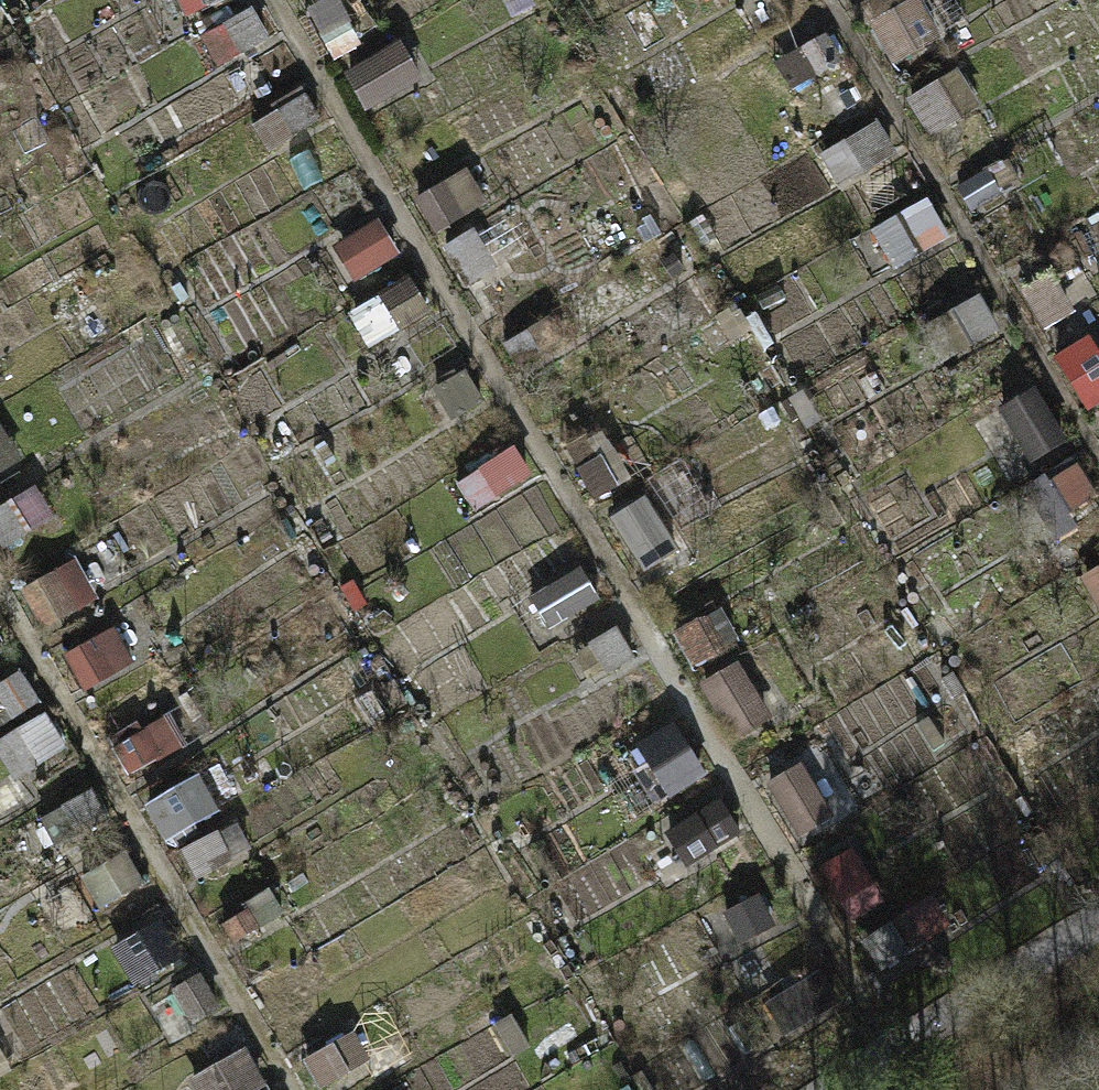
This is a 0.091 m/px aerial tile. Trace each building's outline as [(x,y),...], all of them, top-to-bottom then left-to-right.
[(829,30),(775,62),(794,95),(848,63),(829,30)] [(398,46),(344,78),(364,111),(417,79),(398,46)] [(936,136),(983,109),(960,70),(913,98),(936,136)] [(874,124),(820,156),(840,189),(893,157),(874,124)] [(468,170),(414,202),(434,235),(488,203),(468,170)] [(923,202),(869,234),(889,267),(943,235),(923,202)] [(381,220),(332,248),(352,282),(401,254),(381,220)] [(410,278),(353,317),(378,352),(434,313),(410,278)] [(18,458),(0,428),(0,469),(18,458)] [(478,509),(533,479),(517,450),(462,480),(478,509)] [(0,510),(0,551),(2,554),(56,522),(36,489),(0,510)] [(73,561),(19,594),(39,626),(93,594),(73,561)] [(581,566),(527,598),(546,631),(600,599),(581,566)] [(1080,581),(1098,614),(1098,570),(1080,581)] [(114,628),(60,660),(80,693),(134,661),(114,628)] [(0,684),(0,708),(8,722),(40,704),(23,672),(0,684)] [(730,674),(710,689),(743,735),(763,720),(730,674)] [(166,715),(112,747),(131,780),(185,748),(166,715)] [(0,746),(0,759),(14,783),(68,751),(48,718),(0,746)] [(673,721),(635,745),(669,798),(706,775),(673,721)] [(803,766),(774,781),(804,839),(833,824),(803,766)] [(196,779),(142,811),(162,844),(216,812),(196,779)] [(93,790),(39,822),(59,855),(113,823),(93,790)] [(719,802),(665,834),(684,867),(738,835),(719,802)] [(126,855),(79,883),(98,915),(145,887),(126,855)] [(162,922),(111,952),(129,984),(181,954),(162,922)] [(822,971),(768,1003),(787,1036),(841,1004),(822,971)] [(200,982),(173,996),(189,1026),(216,1011),(200,982)] [(190,1082),(195,1089),(251,1089),(263,1083),(244,1050),(190,1082)]
